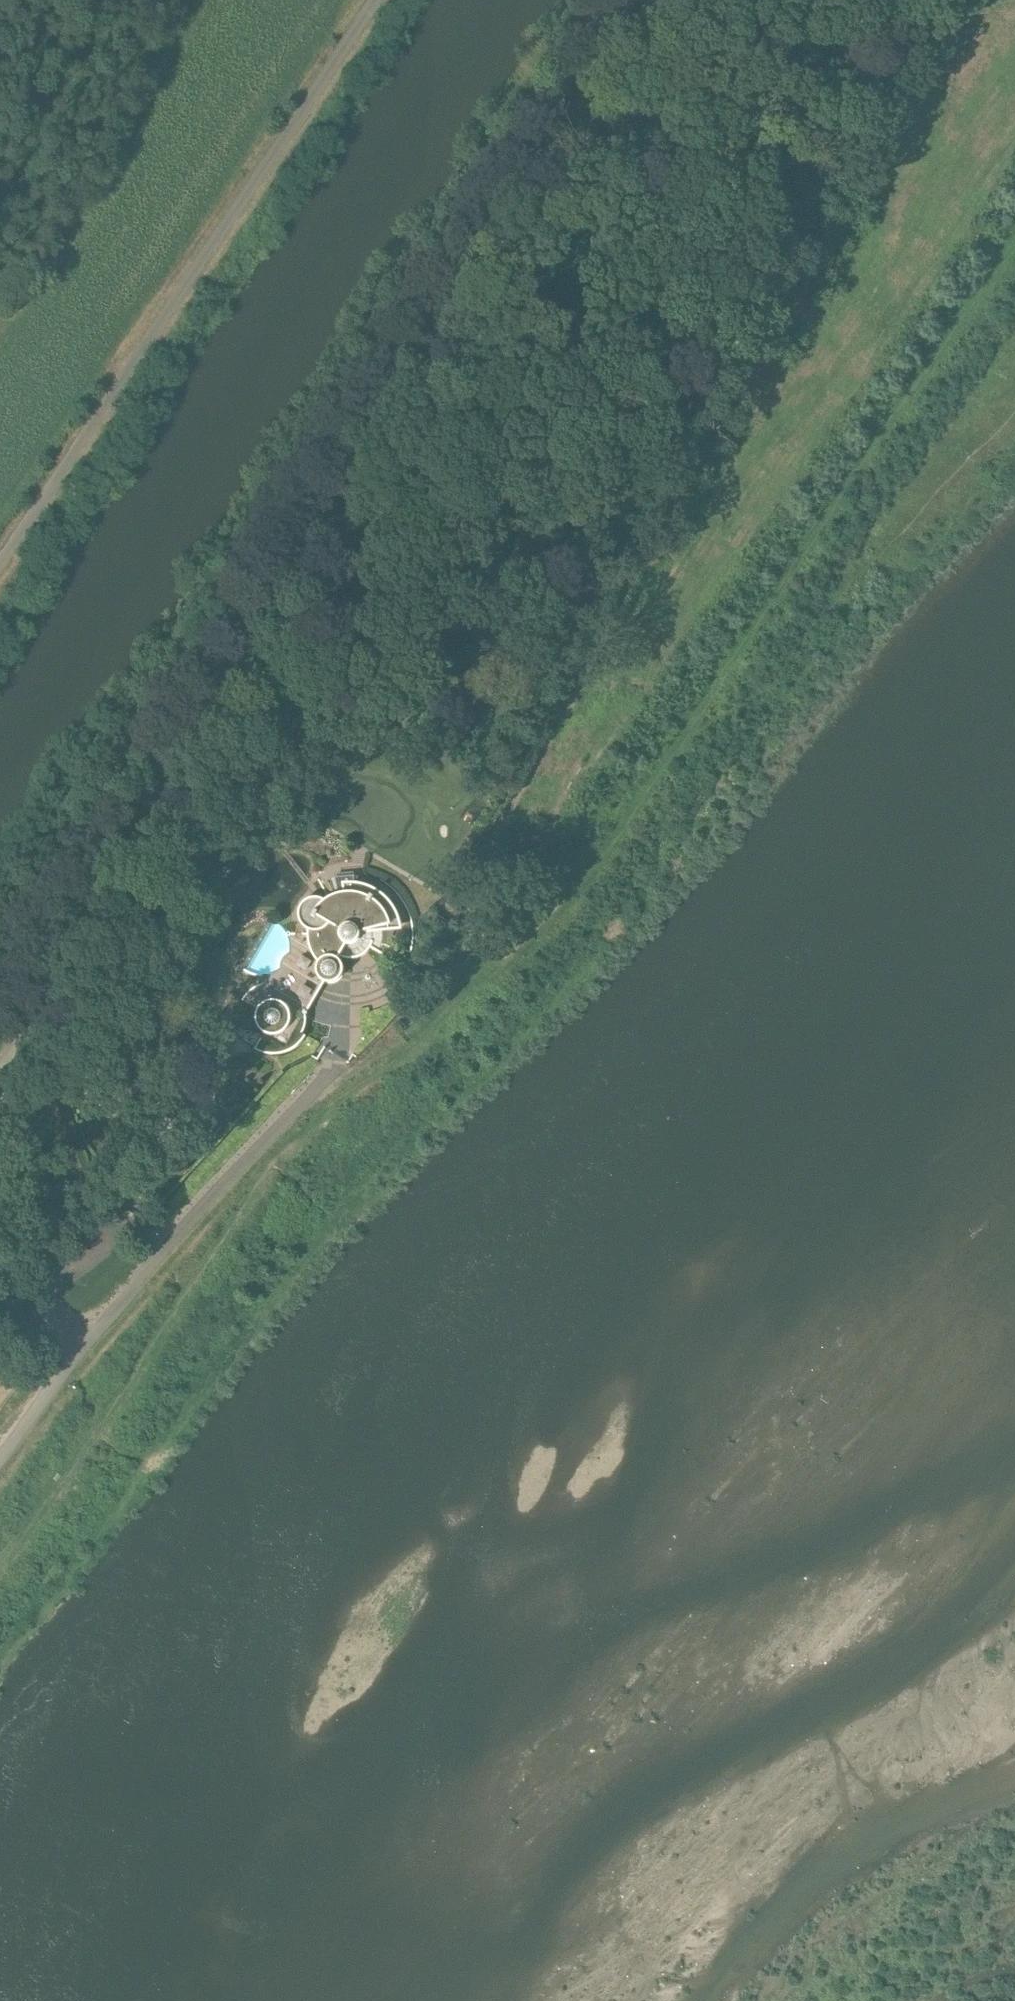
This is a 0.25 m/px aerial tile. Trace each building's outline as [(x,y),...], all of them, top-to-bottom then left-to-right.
[(342,965),(339,963),(341,960),(348,962),(356,963),(361,961),(366,958),(373,952),(376,944),(376,935),(404,932),(399,917),(393,907),(384,898),(371,890),(355,888),(357,880),(336,882),(340,898),(327,905),(321,902),(315,901),(309,903),(304,906),(301,911),(300,918),(301,924),(304,930),(305,931),(309,934),(309,940),(309,947),(310,950),(312,957),(319,967),(317,972),(318,978),(321,982),(325,986),(330,987),(335,987),(340,985),(344,980),(346,975),(345,970),(342,965)] [(262,1031),(267,1036),(274,1038),(280,1038),(286,1035),(290,1030),(293,1022),(291,1013),(285,1007),(277,1005),(269,1006),(263,1010),(259,1017),(259,1024),(262,1031)]
